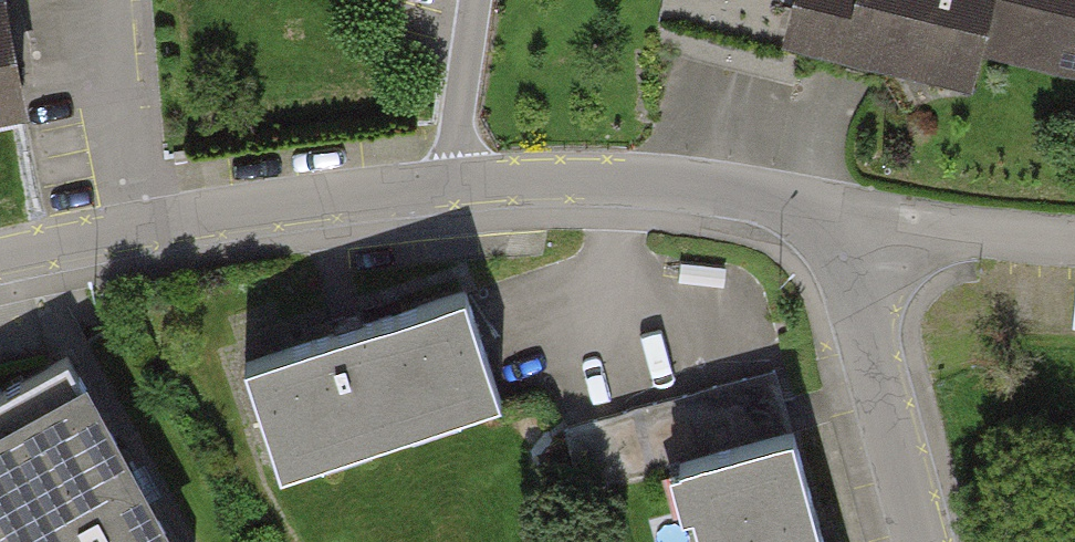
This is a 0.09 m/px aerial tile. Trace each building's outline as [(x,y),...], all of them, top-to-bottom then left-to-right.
[(22,93),(2,0),(0,0),(0,98),(22,93)] [(782,37),(957,77),(966,37),(1074,62),(1074,0),(790,0),(782,37)] [(500,396),(466,291),(246,363),(280,468),(500,396)] [(0,398),(0,541),(160,541),(62,364),(0,398)] [(777,370),(563,428),(580,488),(683,460),(705,541),(823,541),(777,370)]
